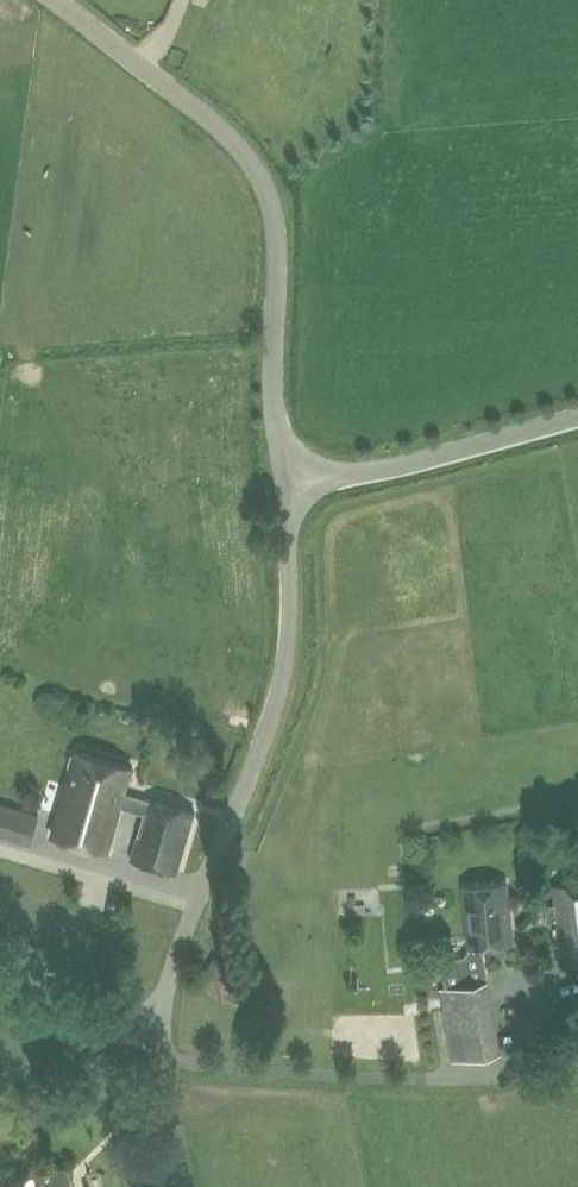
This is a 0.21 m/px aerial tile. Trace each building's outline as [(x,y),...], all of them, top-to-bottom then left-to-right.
[(107,851),(120,805),(142,812),(129,857),(178,871),(196,811),(150,797),(149,800),(124,792),(131,767),(78,751),(53,835),(107,851)] [(0,802),(0,832),(5,833),(9,820),(34,827),(38,813),(0,802)] [(512,942),(506,882),(465,887),(471,947),(483,945),(512,942)] [(561,964),(577,962),(577,883),(552,885),(554,903),(545,904),(546,920),(556,919),(561,964)] [(441,959),(446,987),(440,987),(452,1060),(501,1052),(490,980),(488,980),(483,945),(471,947),(465,956),(441,959)] [(66,1166),(36,1173),(39,1186),(71,1186),(66,1166)]
